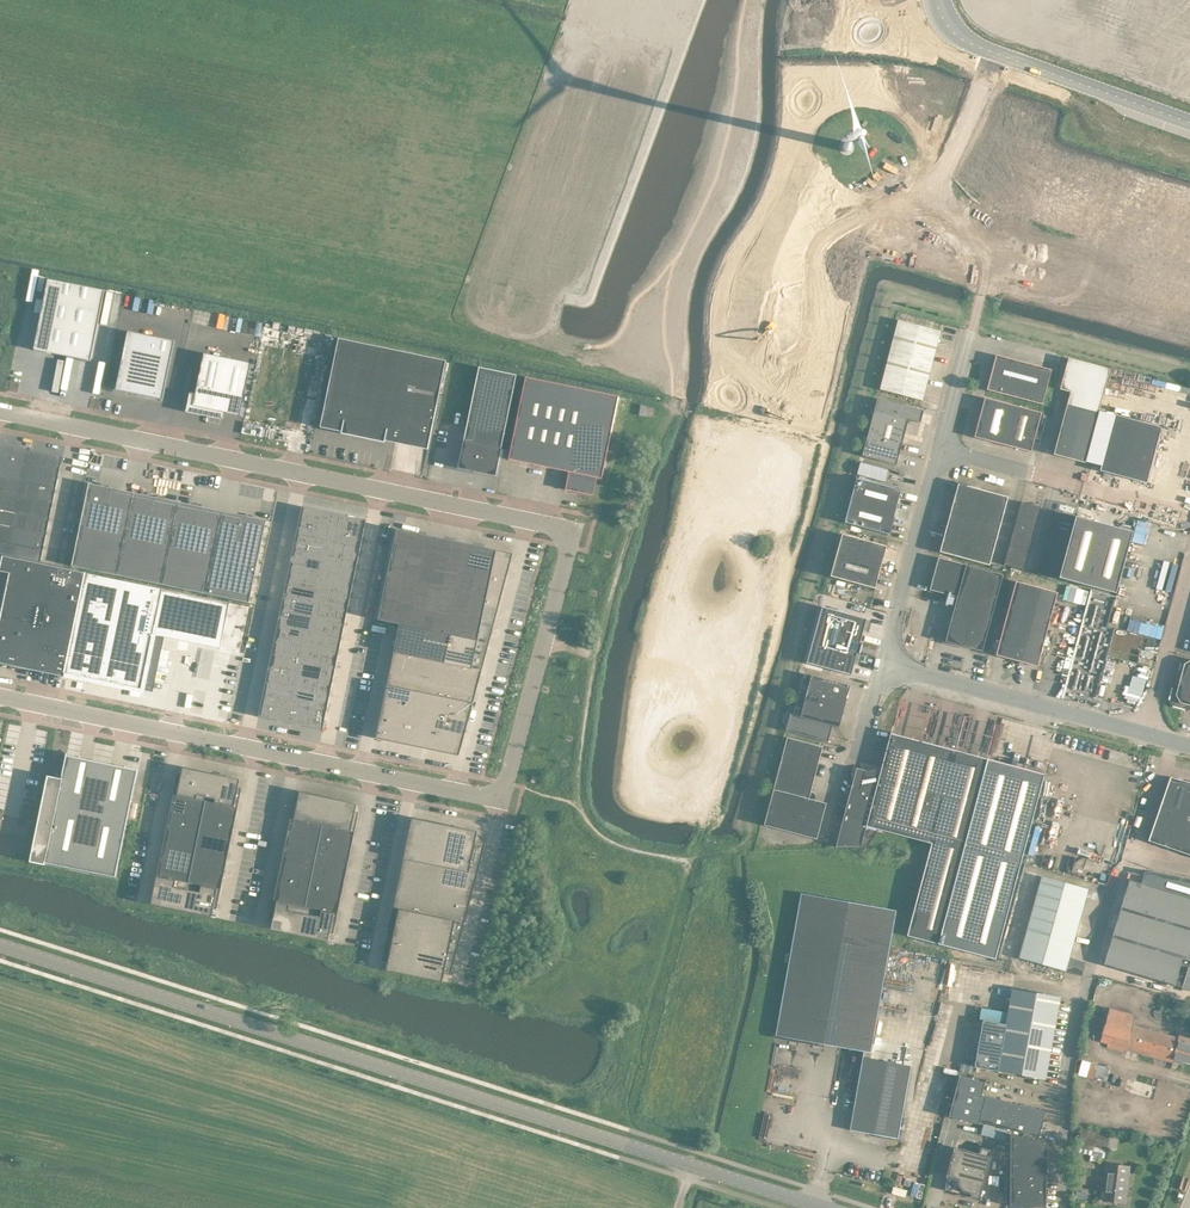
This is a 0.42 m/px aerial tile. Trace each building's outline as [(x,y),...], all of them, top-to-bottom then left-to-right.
[(848,141),(847,141),(845,141),(843,143),(842,144),(842,146),(842,147),(843,149),(844,150),(844,151),(845,151),(846,151),(848,151),(849,151),(850,151),(850,150),(851,149),(852,148),(852,147),(852,146),(852,145),(852,144),(851,144),(851,142),(850,142),(849,141),(848,141)] [(33,349),(91,360),(105,289),(48,278),(33,349)] [(880,388),(898,393),(922,400),(940,330),(898,319),(880,388)] [(115,389),(162,399),(174,340),(128,331),(115,389)] [(370,437),(385,440),(387,429),(398,431),(405,398),(436,405),(446,360),(338,337),(322,415),(372,426),(370,437)] [(193,405),(239,414),(250,362),(204,352),(193,405)] [(996,354),(987,389),(1042,403),(1051,369),(996,354)] [(1068,357),(1062,380),(1060,388),(1070,391),(1071,391),(1072,388),(1102,396),(1110,368),(1068,357)] [(470,410),(459,461),(496,469),(516,374),(454,361),(445,405),(470,410)] [(525,377),(508,459),(569,471),(565,489),(593,494),(597,477),(601,478),(618,396),(525,377)] [(1071,391),(1070,391),(1067,401),(1099,410),(1102,396),(1072,388),(1071,391)] [(874,409),(908,418),(920,421),(923,410),(877,397),(874,409)] [(985,397),(974,436),(1031,451),(1041,411),(985,397)] [(1099,410),(1067,401),(1062,422),(1078,426),(1093,430),(1099,410)] [(905,432),(908,418),(874,409),(870,423),(905,432)] [(1114,414),(1099,470),(1146,482),(1161,426),(1114,414)] [(1062,422),(1060,430),(1057,441),(1072,446),(1078,426),(1062,422)] [(896,464),(905,432),(870,423),(862,455),(896,464)] [(1078,426),(1072,446),(1069,457),(1085,462),(1093,430),(1078,426)] [(1072,446),(1057,441),(1054,453),(1069,457),(1072,446)] [(62,456),(0,443),(0,553),(41,561),(62,456)] [(856,477),(844,521),(889,533),(901,489),(856,477)] [(266,519),(254,517),(247,515),(244,515),(200,505),(197,505),(190,503),(165,498),(158,497),(156,496),(111,487),(109,486),(101,485),(89,482),(89,483),(88,485),(72,565),(249,602),(266,520),(266,519)] [(955,494),(954,496),(979,503),(983,489),(970,486),(970,487),(959,484),(956,495),(955,494)] [(1008,496),(983,489),(979,503),(1004,510),(1008,496)] [(975,517),(979,503),(954,496),(950,510),(975,517)] [(1022,500),(1019,508),(1039,513),(1041,505),(1022,500)] [(1004,510),(979,503),(975,517),(1000,523),(1004,510)] [(301,506),(258,716),(322,729),(366,519),(301,506)] [(1019,508),(1017,516),(1037,521),(1039,513),(1019,508)] [(1055,509),(1053,517),(1072,522),(1075,514),(1055,509)] [(972,530),(975,517),(950,510),(947,523),(972,530)] [(1015,524),(1035,529),(1037,521),(1017,516),(1015,524)] [(1075,516),(1059,577),(1115,592),(1132,531),(1075,516)] [(1000,523),(975,517),(972,530),(997,537),(1000,523)] [(1053,517),(1051,525),(1070,530),(1072,522),(1053,517)] [(968,544),(972,530),(947,523),(943,537),(968,544)] [(1015,524),(1013,532),(1032,537),(1035,529),(1015,524)] [(1048,533),(1068,538),(1070,530),(1051,525),(1048,533)] [(375,737),(408,744),(435,750),(459,755),(460,748),(460,746),(460,738),(462,738),(463,738),(465,732),(464,732),(464,730),(464,722),(467,722),(469,715),(469,713),(469,706),(471,706),(472,706),(474,699),(473,699),(473,697),(473,689),(475,690),(476,690),(478,683),(477,683),(477,680),(477,673),(480,673),(482,667),(482,663),(482,657),(484,657),(485,657),(488,646),(490,639),(489,638),(489,635),(489,629),(492,629),(494,622),(493,618),(493,613),(496,613),(497,613),(498,606),(498,602),(498,596),(500,596),(501,597),(503,590),(502,590),(502,584),(502,580),(504,580),(505,580),(507,573),(506,564),(509,564),(513,552),(484,546),(482,555),(454,549),(412,540),(414,532),(396,528),(378,619),(399,623),(394,650),(393,650),(392,655),(393,655),(395,656),(392,662),(391,665),(390,664),(389,671),(390,672),(392,673),(388,679),(388,681),(387,681),(386,688),(388,689),(385,696),(384,698),(384,697),(382,704),(383,705),(385,706),(381,713),(381,714),(380,714),(379,721),(382,722),(378,730),(377,730),(375,737)] [(997,537),(972,530),(968,544),(993,550),(997,537)] [(1013,532),(1011,540),(1030,545),(1032,537),(1013,532)] [(836,554),(880,566),(886,545),(842,533),(836,554)] [(1048,533),(1046,541),(1066,546),(1068,538),(1048,533)] [(964,558),(968,544),(943,537),(939,551),(964,558)] [(1009,547),(1028,553),(1030,545),(1011,540),(1009,547)] [(1046,541),(1044,549),(1064,554),(1066,546),(1046,541)] [(993,550),(968,544),(964,558),(989,564),(993,550)] [(1009,547),(1006,555),(1026,561),(1028,553),(1009,547)] [(1062,562),(1064,554),(1044,549),(1042,557),(1062,562)] [(0,618),(0,647),(23,652),(20,663),(64,672),(85,572),(54,565),(2,554),(0,565),(0,570),(10,572),(0,618)] [(875,587),(880,566),(836,554),(830,575),(875,587)] [(1024,569),(1026,561),(1006,555),(1004,564),(1024,569)] [(929,589),(957,596),(945,640),(982,650),(1003,574),(966,564),(938,556),(929,589)] [(1042,557),(1040,565),(1059,570),(1062,562),(1042,557)] [(1038,573),(1057,578),(1059,570),(1040,565),(1038,573)] [(1016,580),(996,654),(1016,660),(1036,586),(1016,580)] [(1037,665),(1057,591),(1036,586),(1016,660),(1037,665)] [(1071,586),(1067,599),(1080,603),(1083,589),(1071,586)] [(940,601),(942,594),(934,592),(933,599),(940,601)] [(822,606),(814,634),(858,646),(866,618),(822,606)] [(851,673),(858,646),(814,634),(807,661),(851,673)] [(1184,663),(1179,683),(1171,686),(1168,699),(1172,705),(1184,709),(1189,705),(1189,659),(1184,663)] [(793,714),(791,713),(790,713),(786,730),(828,741),(832,724),(839,726),(844,705),(850,684),(804,672),(798,693),(793,714)] [(987,756),(987,758),(986,757),(953,749),(953,747),(952,747),(952,748),(891,732),(891,731),(879,776),(877,776),(875,768),(851,773),(852,781),(845,811),(835,847),(861,845),(866,825),(931,843),(907,935),(938,943),(994,958),(1044,772),(1043,771),(1043,773),(987,758),(988,757),(987,756)] [(816,768),(822,746),(787,736),(781,759),(816,768)] [(32,862),(115,879),(137,769),(67,754),(67,752),(66,752),(61,777),(47,775),(45,787),(47,788),(32,862)] [(781,759),(764,824),(814,794),(813,792),(810,791),(816,768),(781,759)] [(206,771),(182,766),(181,774),(178,773),(150,903),(211,916),(213,908),(216,908),(241,787),(238,786),(240,778),(216,773),(215,776),(206,774),(206,771)] [(1159,808),(1179,814),(1189,782),(1189,781),(1170,776),(1159,808)] [(1179,814),(1189,817),(1189,782),(1179,814)] [(298,799),(294,798),(269,919),(272,920),(271,927),(328,939),(329,932),(333,933),(358,811),(355,811),(356,804),(299,792),(298,799)] [(814,794),(764,824),(817,838),(826,802),(814,799),(815,796),(814,794)] [(1179,814),(1159,808),(1148,840),(1168,846),(1179,814)] [(1168,846),(1188,853),(1189,847),(1189,817),(1179,814),(1168,846)] [(388,960),(386,969),(442,981),(444,972),(451,973),(452,968),(451,968),(449,966),(454,958),(455,958),(456,951),(456,952),(456,951),(454,950),(457,944),(459,942),(461,935),(460,935),(458,934),(462,926),(463,926),(465,919),(464,919),(462,918),(467,910),(467,909),(468,909),(469,903),(469,902),(469,903),(468,902),(467,901),(471,893),(472,893),(474,886),(473,886),(471,885),(476,877),(478,870),(477,870),(475,869),(480,861),(485,842),(475,840),(477,830),(462,827),(438,822),(412,817),(406,844),(407,849),(407,854),(405,854),(404,854),(402,861),(403,861),(403,866),(404,870),(401,871),(401,870),(400,870),(399,877),(400,877),(400,883),(400,887),(398,887),(397,887),(396,894),(397,900),(397,903),(394,904),(394,903),(392,910),(393,910),(393,920),(391,920),(390,920),(389,927),(390,935),(390,936),(387,936),(385,943),(386,943),(387,952),(387,953),(385,953),(384,953),(383,953),(382,959),(388,960)] [(1129,879),(1104,964),(1174,985),(1175,983),(1182,986),(1182,987),(1189,990),(1189,879),(1144,870),(1140,882),(1129,879)] [(1042,875),(1018,957),(1065,970),(1081,975),(1084,961),(1069,957),(1088,888),(1042,875)] [(896,909),(801,892),(775,1034),(870,1051),(896,909)] [(1060,996),(1013,987),(1006,1023),(983,1019),(974,1065),(1046,1078),(1060,996)] [(1176,1000),(1174,1007),(1183,1009),(1185,1002),(1176,1000)] [(1109,1007),(1102,1032),(1110,1034),(1106,1046),(1124,1051),(1125,1048),(1172,1061),(1173,1058),(1189,1062),(1189,1038),(1178,1034),(1178,1035),(1131,1023),(1133,1014),(1109,1007)] [(911,1065),(863,1056),(850,1128),(898,1137),(911,1065)] [(1078,1075),(1107,1082),(1110,1067),(1081,1059),(1078,1075)] [(979,1120),(985,1095),(981,1094),(984,1081),(959,1075),(950,1108),(948,1115),(978,1123),(979,1120)] [(979,1120),(1024,1132),(1039,1136),(1045,1110),(985,1095),(979,1120)] [(1109,1132),(1081,1127),(1076,1151),(1092,1155),(1093,1146),(1107,1149),(1109,1132)] [(1010,1205),(1021,1205),(1021,1207),(1045,1207),(1045,1143),(1010,1133),(1010,1205)] [(955,1147),(944,1189),(978,1198),(989,1156),(955,1147)] [(1129,1165),(1107,1163),(1103,1199),(1124,1202),(1129,1165)] [(1076,1198),(1086,1199),(1086,1191),(1076,1190),(1076,1198)]
